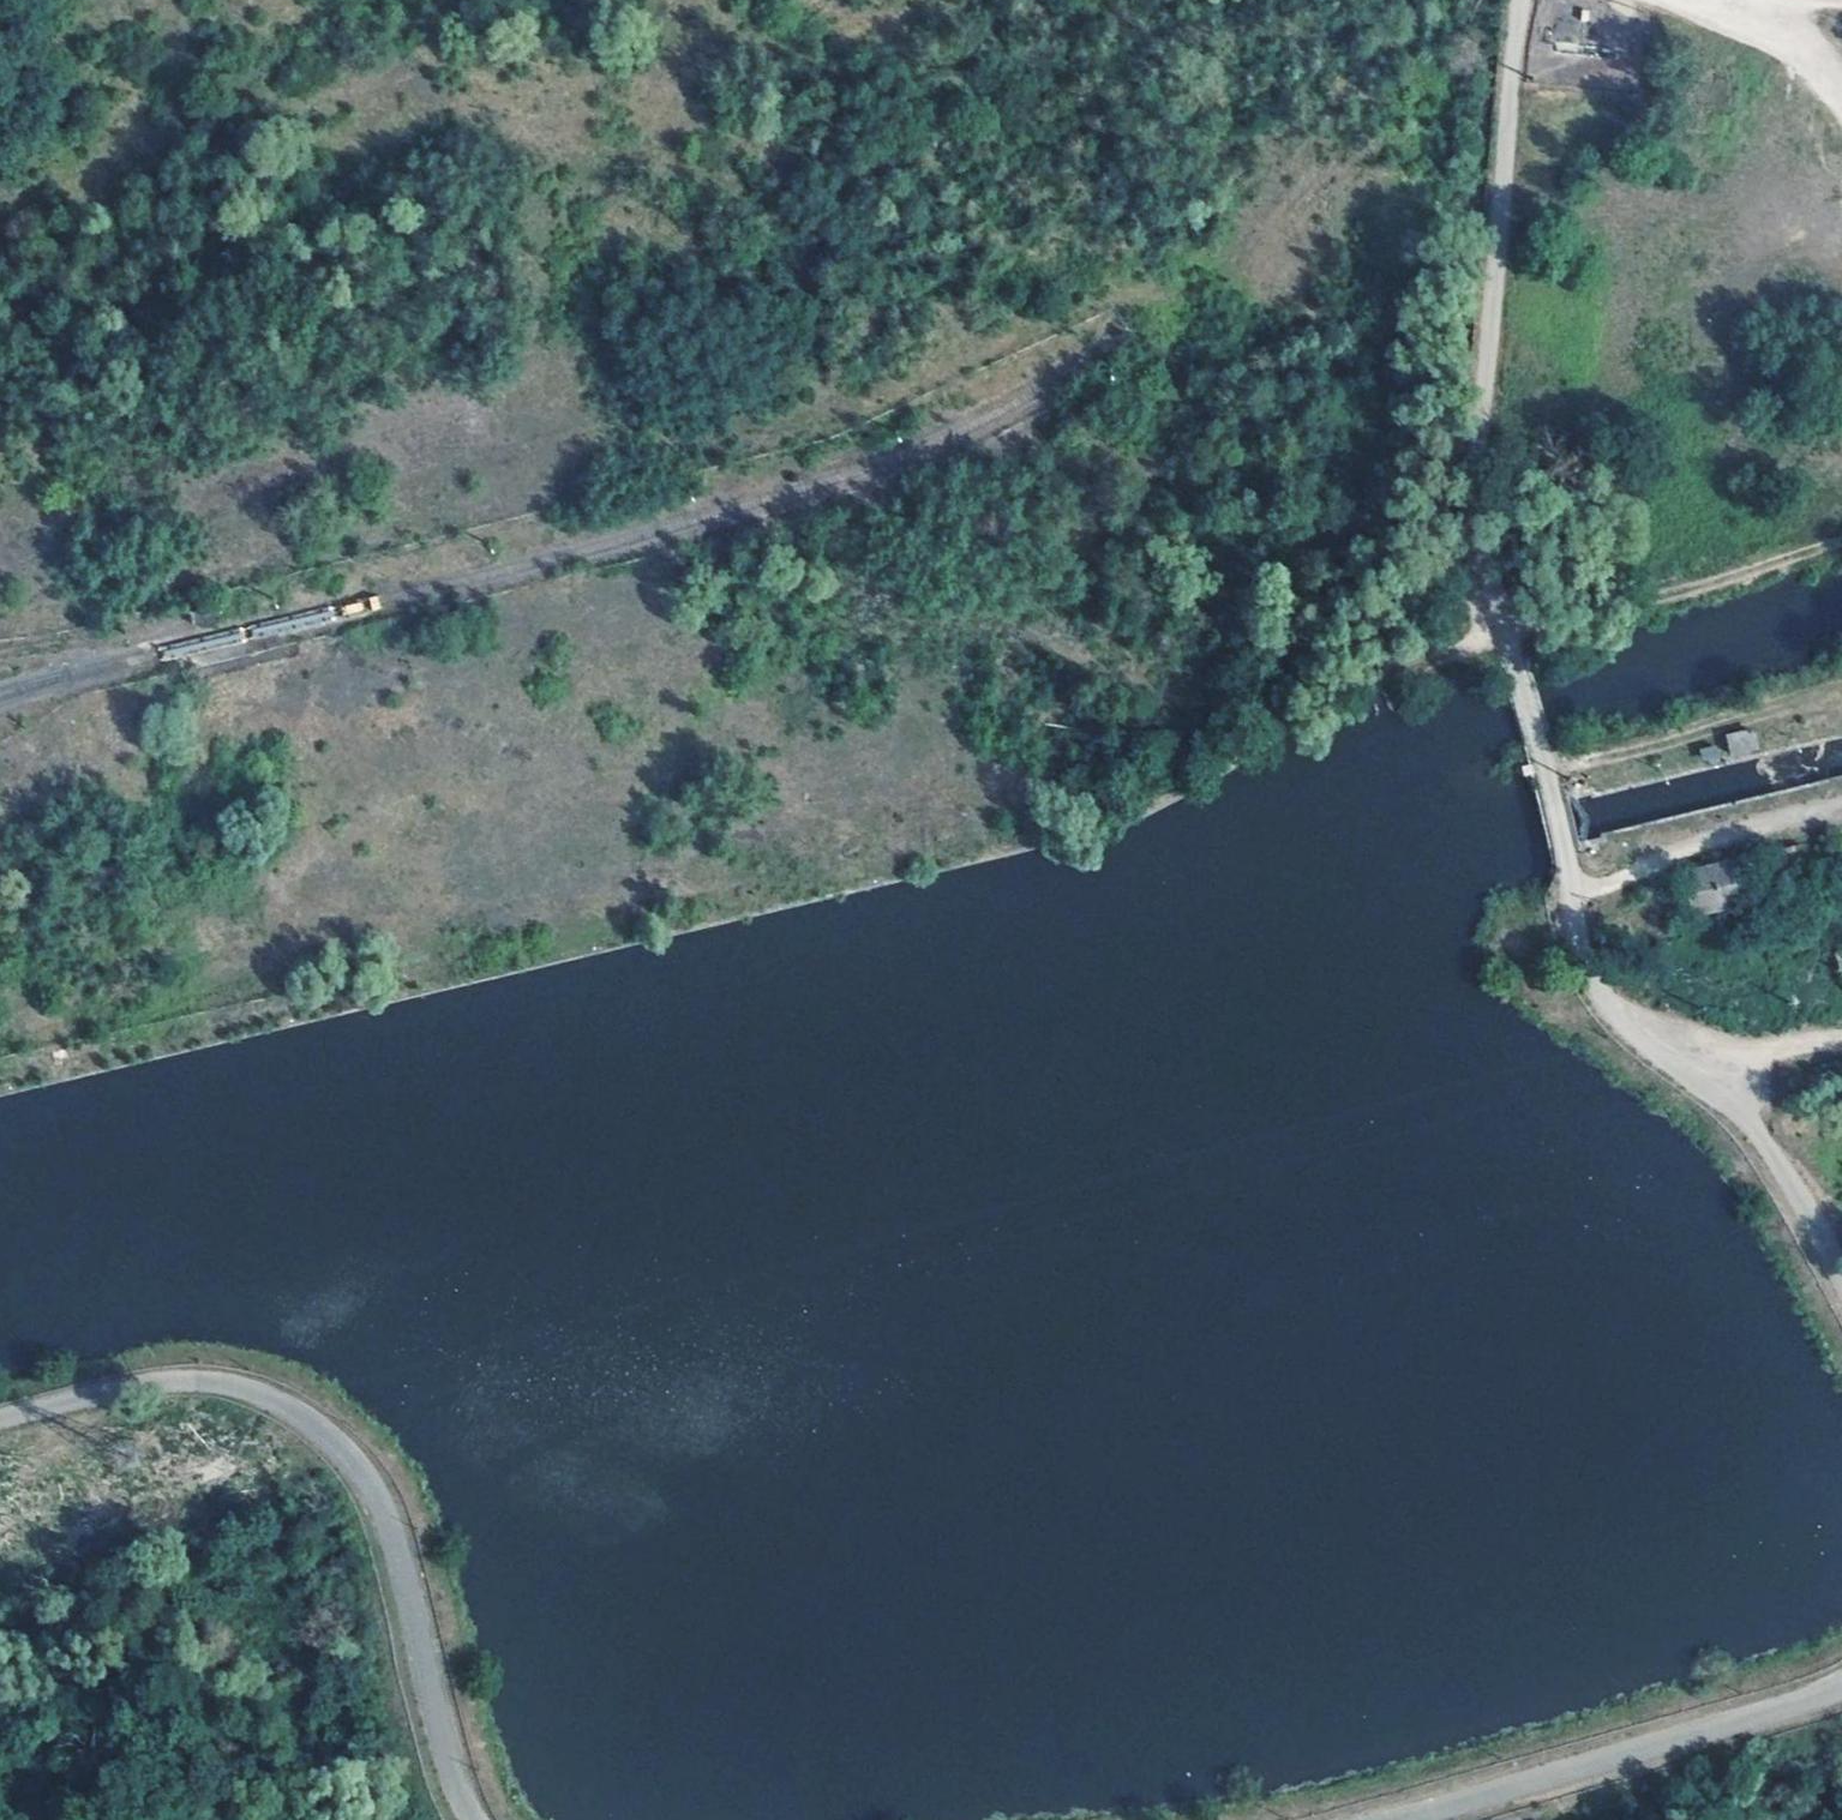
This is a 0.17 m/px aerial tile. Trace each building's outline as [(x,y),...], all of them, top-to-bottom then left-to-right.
[(1756,730),(1728,730),(1728,754),(1757,753),(1756,730)] [(1808,884),(1798,846),(1775,852),(1783,890),(1808,884)] [(1746,898),(1736,861),(1678,874),(1687,911),(1746,898)]
